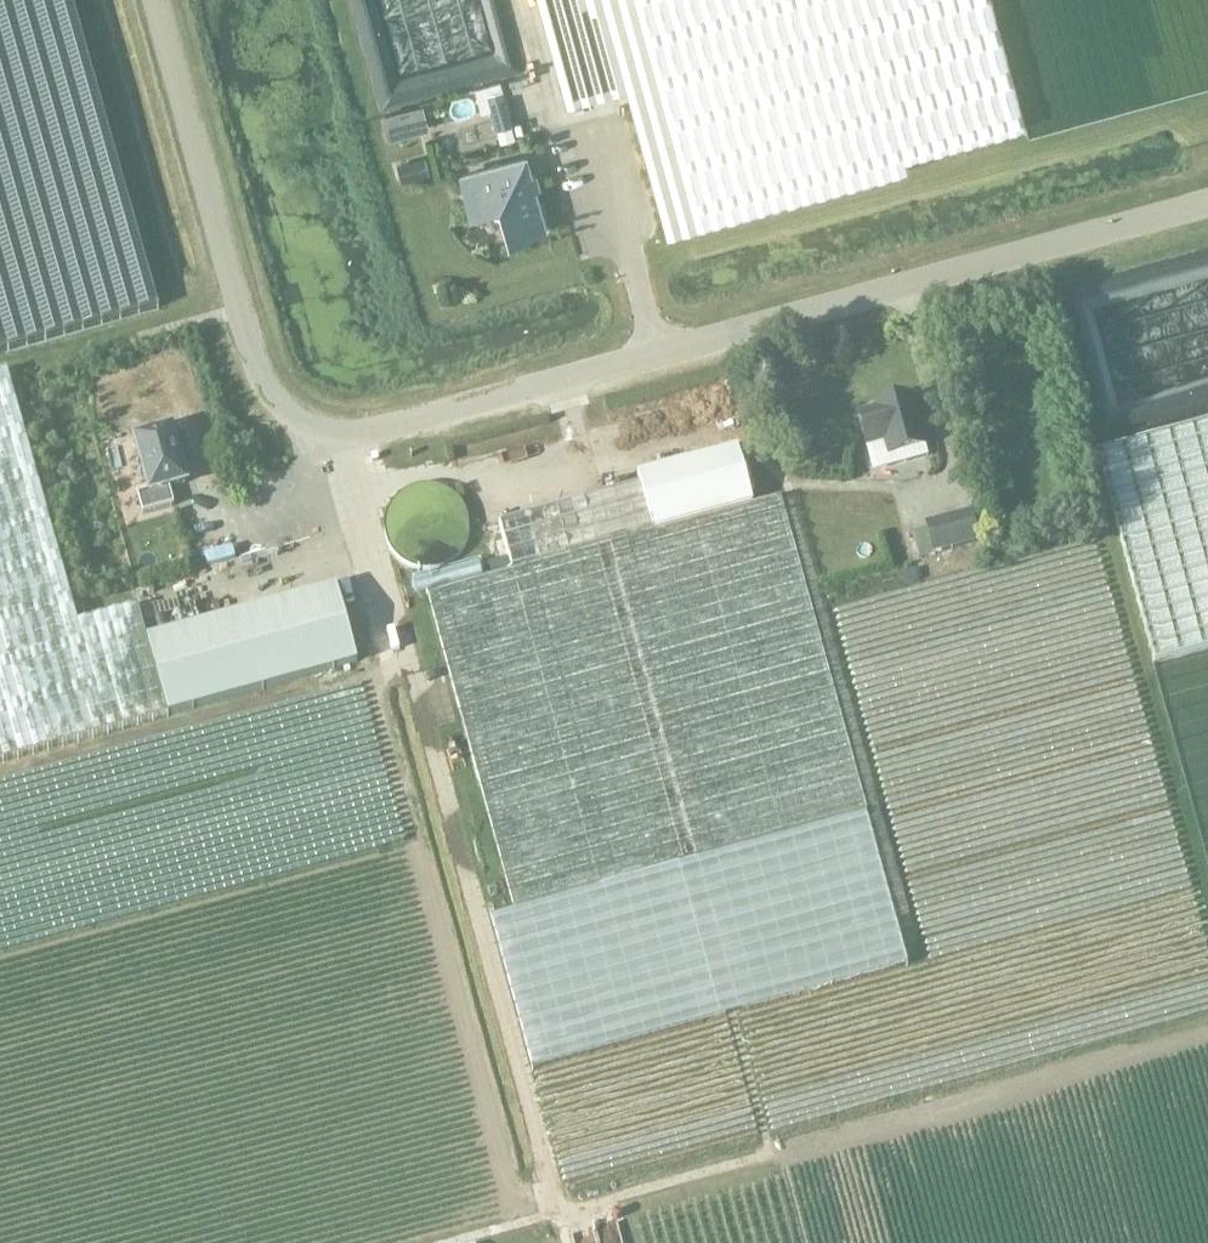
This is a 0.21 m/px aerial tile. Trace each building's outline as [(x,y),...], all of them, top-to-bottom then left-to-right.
[(158,307),(71,0),(0,0),(0,352),(158,307)] [(905,160),(1025,128),(990,0),(538,0),(566,105),(626,88),(666,236),(908,170),(905,160)] [(493,127),(510,122),(499,80),(454,93),(461,118),(489,110),(493,127)] [(418,102),(396,110),(402,127),(424,120),(418,102)] [(524,158),(461,176),(470,209),(488,204),(488,206),(492,211),(496,213),(501,214),(504,213),(510,238),(544,229),(524,158)] [(0,366),(0,762),(356,663),(335,587),(146,639),(64,348),(0,366)] [(910,395),(873,405),(874,408),(858,413),(857,415),(866,447),(883,442),(887,456),(924,446),(910,395)] [(1096,451),(1154,662),(1207,647),(1207,420),(1096,451)] [(184,483),(170,430),(135,440),(149,491),(136,495),(142,514),(173,505),(168,487),(184,483)] [(639,486),(498,525),(510,571),(426,594),(514,910),(490,916),(532,1068),(907,965),(778,497),(751,504),(736,448),(636,475),(639,486)] [(969,511),(925,523),(933,553),(977,541),(969,511)]
